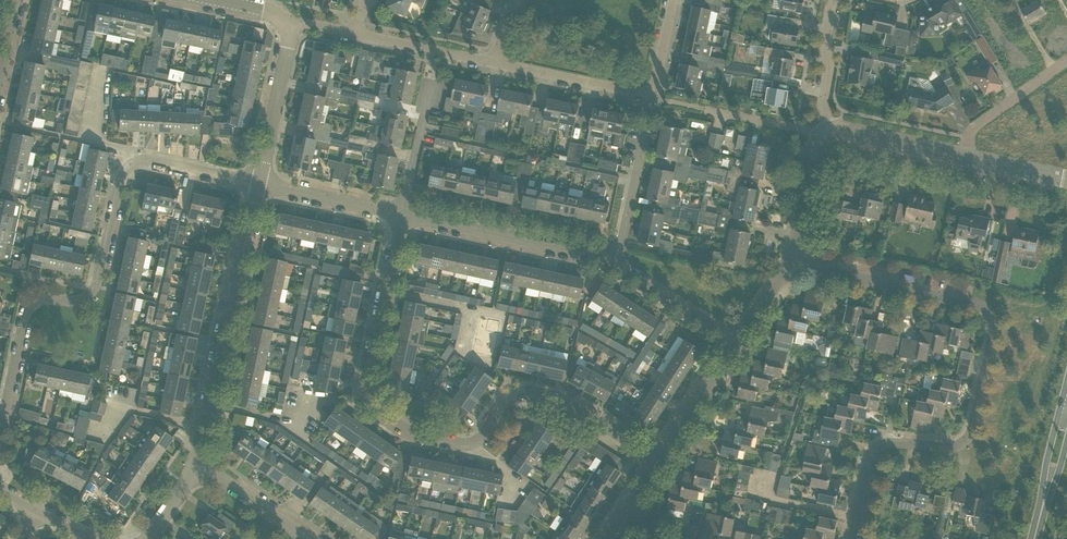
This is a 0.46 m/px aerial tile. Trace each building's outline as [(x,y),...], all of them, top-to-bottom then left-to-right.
[(59,15),(66,17),(67,10),(60,9),(61,2),(62,2),(62,1),(56,0),(42,0),(40,11),(39,11),(59,15)] [(388,0),(389,0),(386,8),(406,16),(412,2),(423,7),(426,0),(388,0)] [(481,0),(466,0),(464,5),(471,9),(469,15),(486,22),(491,10),(479,5),(481,0)] [(780,10),(780,11),(787,12),(787,14),(788,14),(788,10),(802,13),(804,0),(782,0),(780,10)] [(928,9),(920,14),(920,36),(939,35),(939,24),(945,21),(947,24),(963,14),(954,0),(940,0),(933,4),(934,6),(932,7),(932,8),(929,11),(928,9)] [(1029,24),(1046,14),(1037,0),(1016,0),(1017,1),(1023,10),(1021,11),(1029,24)] [(85,21),(89,3),(82,1),(78,20),(85,21)] [(720,13),(721,6),(704,3),(703,8),(693,6),(691,18),(709,22),(711,11),(720,13)] [(92,7),(89,18),(87,30),(107,35),(112,8),(99,6),(100,5),(99,5),(98,9),(92,7)] [(112,7),(112,8),(107,35),(121,38),(121,36),(126,11),(113,9),(113,8),(112,7)] [(126,10),(126,11),(121,36),(135,39),(136,34),(140,13),(140,14),(127,11),(127,10),(126,10)] [(36,24),(36,25),(56,29),(59,15),(39,11),(40,12),(37,24),(36,24)] [(458,19),(453,32),(467,35),(469,29),(481,34),(483,30),(484,31),(487,23),(486,23),(486,22),(469,15),(461,12),(458,19)] [(895,54),(905,57),(905,55),(907,48),(900,47),(904,30),(895,28),(898,17),(876,12),(874,18),(865,16),(861,32),(872,33),(873,29),(882,31),(887,32),(896,34),(893,45),(897,46),(895,54)] [(140,13),(136,34),(149,37),(148,40),(155,42),(159,24),(153,22),(154,16),(153,17),(140,14),(140,13)] [(771,41),(796,46),(797,40),(800,39),(800,35),(798,33),(799,28),(784,25),(785,17),(768,15),(766,28),(771,29),(769,39),(771,41)] [(691,18),(689,29),(710,34),(711,31),(714,29),(715,24),(709,22),(691,18)] [(165,25),(159,24),(155,42),(162,43),(161,46),(175,49),(176,43),(180,22),(179,23),(167,20),(167,19),(166,19),(165,25)] [(180,22),(176,43),(189,46),(194,26),(194,25),(193,25),(193,26),(180,23),(180,22)] [(33,38),(53,43),(56,29),(36,25),(37,25),(34,38),(33,38)] [(977,25),(969,31),(975,41),(983,36),(977,25)] [(77,34),(83,35),(85,27),(79,26),(77,34)] [(207,29),(194,26),(189,46),(202,48),(201,55),(207,28),(207,29)] [(215,58),(219,41),(221,31),(220,32),(207,29),(208,28),(207,28),(201,55),(215,58)] [(255,37),(264,37),(264,28),(255,28),(255,37)] [(689,29),(686,41),(708,45),(710,34),(689,29)] [(231,34),(224,33),(221,51),(227,53),(231,34)] [(739,34),(732,33),(731,41),(743,43),(744,37),(739,34)] [(75,42),(81,43),(83,35),(77,34),(75,42)] [(998,60),(983,36),(975,41),(989,65),(998,60)] [(30,51),(30,52),(41,54),(45,55),(44,61),(59,64),(78,68),(80,61),(56,56),(59,44),(53,43),(33,38),(33,39),(34,39),(31,52),(30,51)] [(245,42),(242,55),(262,59),(261,59),(264,46),(264,47),(265,46),(244,41),(244,42),(245,42)] [(686,41),(684,52),(693,54),(692,60),(725,67),(726,60),(710,57),(712,46),(708,45),(686,41)] [(907,48),(905,55),(913,57),(916,47),(907,45),(907,48)] [(88,59),(91,47),(84,46),(81,57),(88,59)] [(791,78),(793,65),(792,65),(792,66),(791,66),(792,60),(783,58),(785,50),(756,46),(755,54),(764,56),(763,61),(770,62),(769,66),(772,67),(771,74),(791,78)] [(314,51),(311,67),(329,71),(338,73),(340,65),(344,66),(346,59),(333,56),(334,56),(314,51)] [(882,51),(879,61),(903,66),(905,57),(882,51)] [(239,69),(259,74),(259,73),(258,73),(261,60),(262,60),(262,59),(238,54),(238,55),(242,56),(239,69)] [(114,68),(117,57),(109,55),(106,66),(114,68)] [(141,74),(148,75),(152,57),(145,56),(141,74)] [(873,59),(853,56),(851,65),(849,72),(850,72),(848,83),(869,86),(873,59)] [(114,68),(122,70),(125,59),(117,57),(114,68)] [(152,57),(148,75),(154,77),(158,59),(152,57)] [(223,66),(225,58),(218,57),(217,64),(223,66)] [(951,57),(945,61),(949,67),(955,64),(951,57)] [(354,76),(361,78),(365,61),(358,59),(354,76)] [(681,64),(678,76),(697,79),(703,81),(705,81),(707,71),(724,74),(725,67),(692,60),(690,66),(681,64)] [(80,61),(78,68),(91,71),(93,63),(80,61)] [(365,61),(361,78),(362,78),(369,79),(373,62),(365,61)] [(22,75),(22,76),(42,80),(45,68),(45,66),(43,66),(25,62),(25,63),(23,76),(22,75)] [(77,75),(78,68),(59,64),(57,73),(70,76),(76,77),(77,75)] [(223,66),(217,64),(215,73),(221,74),(223,66)] [(327,79),(329,71),(307,66),(305,75),(309,76),(308,81),(307,81),(307,82),(339,89),(341,82),(327,79)] [(394,85),(413,89),(412,89),(415,74),(416,75),(416,74),(384,67),(383,73),(389,75),(387,84),(394,85)] [(980,67),(966,75),(971,83),(976,80),(985,95),(994,90),(996,92),(1002,88),(1001,86),(1002,85),(991,67),(983,72),(980,67)] [(91,71),(78,68),(77,75),(90,78),(91,71)] [(744,68),(743,76),(750,77),(751,69),(744,68)] [(236,82),(255,86),(258,73),(259,74),(239,69),(236,82)] [(113,71),(112,80),(135,85),(136,82),(137,76),(113,71)] [(155,72),(154,77),(160,78),(168,80),(169,75),(155,72)] [(175,72),(173,81),(176,81),(182,82),(182,80),(184,73),(175,72)] [(949,72),(941,76),(946,86),(947,85),(948,87),(954,84),(949,72)] [(730,86),(732,75),(724,74),(722,85),(730,86)] [(90,78),(77,75),(75,82),(88,85),(90,78)] [(19,89),(39,94),(42,80),(22,76),(20,89),(19,89)] [(211,79),(197,76),(196,83),(210,86),(211,79)] [(697,80),(697,79),(678,76),(676,87),(685,89),(684,95),(698,98),(699,94),(700,95),(703,81),(697,80)] [(924,109),(938,112),(954,101),(945,87),(935,93),(925,91),(921,85),(918,79),(910,78),(908,89),(911,90),(911,91),(907,94),(909,98),(908,105),(919,108),(924,109)] [(752,91),(759,92),(767,93),(765,104),(770,105),(769,112),(771,112),(771,113),(777,115),(777,114),(775,114),(776,106),(786,108),(789,91),(772,88),(773,82),(762,80),(754,79),(752,91)] [(447,97),(444,111),(457,114),(458,108),(459,101),(468,103),(472,83),(471,84),(457,81),(457,80),(456,80),(453,98),(447,97)] [(75,82),(74,87),(74,89),(87,91),(88,85),(75,82)] [(233,96),(253,101),(253,100),(252,100),(255,87),(256,87),(255,86),(236,82),(233,96)] [(212,89),(209,88),(208,91),(217,93),(219,85),(213,83),(212,89)] [(394,85),(387,84),(385,83),(384,92),(379,91),(377,98),(399,102),(410,104),(409,104),(412,89),(394,85)] [(472,83),(468,103),(476,105),(475,112),(474,117),(475,118),(474,123),(479,124),(477,133),(475,141),(483,143),(489,114),(482,113),(485,97),(487,86),(486,86),(486,87),(472,84),(472,83)] [(357,99),(358,92),(341,88),(340,96),(357,99)] [(16,103),(43,109),(44,102),(40,101),(41,95),(39,94),(19,89),(19,90),(17,103),(16,103)] [(87,91),(74,89),(72,95),(85,98),(87,91)] [(489,114),(483,143),(491,144),(493,136),(496,122),(502,124),(503,119),(512,121),(514,112),(518,93),(517,92),(517,93),(503,90),(503,89),(502,89),(500,100),(497,116),(489,114)] [(217,93),(208,91),(206,99),(216,101),(217,93)] [(357,99),(374,103),(376,96),(358,92),(357,99)] [(518,93),(514,112),(522,114),(519,127),(525,128),(524,133),(532,135),(537,114),(530,112),(533,96),(532,96),(518,93)] [(301,109),(302,109),(320,113),(322,105),(335,108),(337,101),(304,94),(305,94),(302,109),(301,108),(301,109)] [(71,101),(71,102),(84,105),(85,98),(72,95),(71,101)] [(230,110),(250,114),(249,114),(252,101),(253,101),(233,96),(230,110)] [(338,103),(355,107),(357,99),(340,96),(338,103)] [(357,99),(355,107),(372,110),(374,103),(357,99)] [(545,116),(537,114),(532,135),(545,137),(546,132),(548,133),(549,128),(558,130),(563,103),(549,100),(549,99),(548,99),(545,116)] [(71,102),(70,109),(82,112),(84,105),(71,102)] [(563,103),(558,130),(566,131),(565,136),(572,138),(577,116),(579,105),(578,105),(578,106),(564,103),(564,102),(563,102),(563,103)] [(41,117),(43,109),(16,103),(17,104),(14,116),(13,116),(13,117),(21,119),(20,124),(31,127),(32,121),(33,121),(34,115),(41,117)] [(160,113),(159,132),(172,133),(173,113),(173,106),(160,105),(160,113)] [(604,139),(609,111),(594,108),(588,141),(594,142),(595,137),(604,139)] [(70,109),(69,112),(68,116),(81,118),(82,112),(70,109)] [(298,123),(298,124),(308,126),(314,128),(313,134),(329,138),(329,137),(330,131),(331,129),(330,128),(330,126),(330,125),(329,124),(327,124),(324,123),(325,114),(320,113),(302,109),(299,124),(298,123)] [(387,119),(385,128),(403,132),(404,132),(404,131),(403,131),(406,117),(407,117),(407,116),(375,109),(373,116),(387,119)] [(119,130),(133,130),(134,111),(121,110),(114,110),(110,110),(109,122),(113,122),(119,122),(119,130)] [(250,114),(230,110),(228,124),(214,122),(213,135),(234,136),(237,126),(247,128),(246,127),(249,114),(250,114)] [(134,111),(133,130),(146,131),(147,112),(134,111)] [(186,114),(185,133),(194,134),(198,134),(198,133),(202,133),(202,134),(203,116),(204,112),(198,111),(198,115),(186,114)] [(625,115),(609,111),(604,139),(604,141),(612,143),(611,146),(623,148),(626,134),(621,133),(625,115)] [(160,113),(147,112),(146,131),(159,132),(160,113)] [(185,133),(186,114),(173,113),(172,133),(185,133)] [(68,116),(67,122),(79,125),(81,118),(68,116)] [(79,125),(67,122),(65,129),(78,132),(79,125)] [(370,133),(368,140),(390,145),(400,147),(401,146),(400,146),(403,132),(385,128),(375,126),(374,134),(372,133),(370,133)] [(460,138),(462,130),(443,126),(442,134),(460,138)] [(664,127),(661,141),(680,145),(682,138),(694,140),(696,131),(687,129),(683,128),(682,130),(663,126),(663,127),(664,127)] [(33,139),(34,133),(13,128),(13,129),(14,129),(13,134),(12,134),(13,134),(10,147),(9,147),(29,152),(29,149),(32,139),(33,139)] [(707,151),(713,153),(717,134),(711,133),(707,151)] [(331,138),(329,137),(329,138),(313,134),(312,140),(306,138),(295,136),(295,137),(296,137),(293,151),(292,151),(292,152),(311,156),(313,147),(326,150),(327,145),(329,145),(346,149),(348,142),(331,138)] [(713,153),(720,154),(724,135),(717,134),(713,153)] [(348,142),(365,146),(366,138),(350,135),(348,142)] [(739,135),(737,142),(736,150),(748,152),(747,160),(766,164),(765,163),(768,149),(769,149),(770,149),(751,145),(752,138),(739,135)] [(434,144),(445,146),(452,148),(454,141),(436,137),(434,144)] [(657,156),(667,159),(689,163),(692,164),(693,158),(690,157),(686,156),(688,147),(680,145),(661,141),(660,141),(660,142),(661,142),(658,156),(657,156)] [(365,146),(348,142),(346,149),(363,153),(365,146)] [(570,142),(567,161),(575,163),(579,144),(570,142)] [(583,164),(584,156),(587,146),(579,144),(575,163),(583,164)] [(101,147),(89,145),(88,149),(86,162),(104,166),(107,153),(105,153),(106,148),(101,147)] [(495,150),(494,150),(493,155),(507,158),(509,149),(496,146),(495,150)] [(6,161),(26,166),(29,152),(9,147),(9,148),(10,148),(7,161),(6,161)] [(319,158),(311,156),(292,152),(289,166),(288,166),(288,167),(305,170),(304,176),(311,178),(313,172),(321,173),(322,167),(317,166),(319,158)] [(375,170),(393,174),(394,174),(395,174),(394,174),(397,159),(398,160),(398,159),(387,157),(366,152),(364,159),(368,160),(366,168),(375,170)] [(527,163),(526,163),(522,182),(529,183),(528,187),(527,187),(522,208),(530,210),(531,207),(537,208),(536,209),(537,209),(541,190),(542,183),(529,180),(532,165),(530,164),(532,154),(529,153),(527,163)] [(47,170),(53,172),(56,159),(50,157),(47,170)] [(559,169),(561,160),(553,158),(551,167),(559,169)] [(561,160),(559,169),(573,172),(574,167),(566,165),(567,161),(561,160)] [(607,161),(599,160),(598,168),(606,169),(616,171),(618,164),(607,161)] [(743,175),(752,177),(763,179),(762,178),(765,164),(766,164),(747,160),(745,169),(732,166),(730,172),(710,167),(709,174),(741,181),(743,175)] [(26,166),(6,161),(7,162),(4,175),(3,174),(3,175),(4,175),(24,180),(24,179),(30,181),(33,167),(26,166)] [(83,175),(102,179),(104,166),(86,162),(85,163),(76,161),(74,173),(79,174),(83,175)] [(332,178),(339,180),(343,163),(336,161),(332,178)] [(522,182),(526,163),(520,162),(516,180),(522,182)] [(346,181),(350,165),(343,163),(339,180),(346,181)] [(449,163),(443,189),(444,189),(444,188),(457,191),(457,192),(463,166),(449,163)] [(709,168),(692,164),(690,170),(701,172),(708,174),(709,168)] [(443,189),(448,170),(445,169),(434,167),(430,186),(430,185),(443,188),(443,189)] [(689,176),(665,171),(654,168),(654,169),(655,169),(652,184),(671,188),(677,189),(678,181),(688,183),(689,176)] [(375,170),(374,175),(374,178),(360,175),(359,182),(371,185),(391,189),(390,189),(393,174),(375,170)] [(587,175),(586,177),(598,180),(599,173),(588,170),(587,175)] [(690,170),(689,176),(699,178),(701,172),(690,170)] [(471,195),(471,194),(475,176),(461,173),(457,192),(458,192),(458,191),(471,194),(471,195)] [(601,173),(600,179),(608,181),(618,183),(620,177),(609,174),(601,173)] [(740,186),(741,181),(709,174),(707,181),(714,182),(727,185),(726,192),(739,195),(737,202),(756,207),(757,207),(757,206),(756,206),(759,192),(760,192),(760,191),(750,189),(740,186)] [(27,194),(30,181),(24,179),(24,180),(4,175),(1,188),(0,188),(0,189),(11,191),(21,193),(27,194)] [(83,175),(80,188),(99,192),(102,179),(83,175)] [(471,194),(484,197),(488,179),(475,176),(471,194)] [(46,184),(53,186),(53,182),(54,179),(54,178),(48,177),(46,184)] [(498,201),(502,182),(488,179),(484,197),(484,198),(485,198),(485,197),(498,200),(498,201)] [(502,182),(498,201),(499,200),(511,203),(511,204),(512,204),(516,185),(502,182)] [(591,220),(597,190),(599,184),(594,183),(593,189),(591,189),(589,200),(581,199),(577,217),(577,218),(578,218),(578,217),(591,220)] [(699,216),(700,210),(682,206),(680,206),(681,200),(676,199),(669,197),(671,188),(652,184),(651,183),(651,184),(652,184),(648,199),(647,198),(647,199),(658,201),(667,203),(666,209),(681,212),(699,216)] [(158,205),(161,188),(147,184),(141,209),(157,212),(157,211),(158,205)] [(564,215),(568,196),(569,188),(556,186),(554,193),(550,212),(551,212),(551,211),(564,214),(564,215)] [(597,190),(591,220),(591,221),(592,221),(592,220),(605,223),(604,224),(605,224),(609,204),(609,203),(608,204),(603,203),(606,189),(599,187),(598,190),(597,190)] [(80,188),(77,201),(96,205),(99,192),(80,188)] [(158,205),(173,208),(175,202),(177,191),(161,188),(158,205)] [(550,212),(554,193),(541,190),(537,209),(537,208),(550,211),(550,212)] [(837,199),(833,217),(858,223),(859,216),(879,220),(883,202),(876,201),(877,195),(864,192),(861,205),(850,203),(851,202),(837,199)] [(205,216),(209,198),(194,194),(188,220),(195,221),(197,215),(205,216)] [(923,198),(910,195),(905,219),(934,226),(936,216),(933,215),(935,204),(922,201),(923,198)] [(39,203),(49,205),(50,198),(41,196),(39,203)] [(581,199),(568,196),(564,215),(565,214),(577,217),(581,199)] [(224,201),(209,198),(205,216),(213,218),(211,224),(218,226),(224,201)] [(12,217),(18,218),(21,205),(15,204),(15,203),(0,199),(0,214),(12,217)] [(47,212),(49,205),(39,203),(31,201),(29,208),(41,210),(47,212)] [(93,217),(96,205),(77,201),(75,213),(93,217)] [(700,210),(699,216),(734,224),(736,218),(743,220),(754,222),(754,221),(753,221),(756,207),(737,202),(735,212),(723,209),(722,215),(721,215),(706,212),(701,211),(700,210)] [(904,205),(894,203),(891,215),(890,221),(900,223),(904,205)] [(692,222),(697,223),(699,216),(681,212),(666,209),(665,215),(655,213),(645,211),(645,212),(646,212),(642,226),(641,226),(660,230),(662,223),(675,226),(677,219),(679,219),(692,222)] [(72,227),(91,230),(93,217),(75,213),(72,227)] [(9,231),(12,217),(0,214),(0,228),(9,231)] [(276,233),(289,236),(293,217),(280,214),(278,221),(276,232),(276,233)] [(728,245),(748,249),(747,248),(750,234),(751,235),(751,234),(733,230),(734,224),(699,216),(697,223),(719,228),(717,234),(730,236),(729,238),(728,245)] [(979,253),(980,249),(987,250),(990,234),(987,233),(990,219),(978,216),(977,219),(960,216),(960,217),(956,237),(971,240),(969,251),(979,253)] [(289,236),(301,239),(306,220),(293,217),(289,236)] [(272,220),(270,230),(276,232),(278,221),(272,220)] [(301,239),(314,241),(318,223),(306,220),(301,239)] [(318,223),(314,241),(327,244),(331,225),(318,223)] [(164,237),(163,241),(169,243),(174,244),(178,225),(171,224),(168,238),(164,237)] [(174,244),(182,246),(186,227),(178,225),(174,244)] [(327,244),(340,247),(344,228),(331,225),(327,244)] [(879,225),(878,232),(885,234),(886,227),(879,225)] [(638,241),(638,242),(670,249),(672,243),(658,240),(660,230),(641,226),(641,227),(642,227),(639,241),(638,241)] [(1016,226),(1011,249),(1040,255),(1041,250),(1044,237),(1037,235),(1038,231),(1032,230),(1016,226)] [(129,234),(140,236),(144,237),(151,239),(153,228),(146,227),(146,230),(131,227),(129,234)] [(12,246),(15,232),(9,231),(0,228),(0,243),(12,246)] [(357,231),(344,228),(340,247),(338,255),(344,257),(346,248),(353,250),(357,231)] [(357,231),(353,250),(351,256),(359,258),(361,251),(366,253),(370,234),(364,232),(364,231),(358,229),(357,231)] [(79,231),(77,231),(75,237),(78,237),(88,240),(90,234),(79,231)] [(128,237),(126,251),(144,255),(147,241),(128,237)] [(169,243),(163,241),(159,258),(165,259),(169,243)] [(1010,243),(1001,241),(1000,245),(996,262),(995,269),(1004,271),(1010,243)] [(198,249),(204,250),(215,253),(216,245),(199,242),(198,249)] [(0,243),(0,257),(9,259),(12,246),(0,243)] [(409,249),(409,250),(418,252),(420,245),(411,243),(409,249)] [(33,245),(29,264),(42,266),(46,248),(33,245)] [(429,266),(433,247),(420,245),(418,252),(416,263),(422,265),(420,275),(427,276),(429,266)] [(748,249),(728,245),(726,254),(713,252),(712,257),(745,264),(744,263),(747,249),(748,249)] [(433,247),(429,266),(442,269),(446,250),(433,247)] [(46,248),(42,266),(55,269),(59,250),(46,248)] [(691,252),(683,250),(673,248),(671,255),(689,259),(691,252)] [(268,256),(284,259),(285,253),(269,249),(268,256)] [(59,250),(55,269),(68,272),(72,253),(59,250)] [(446,250),(442,269),(454,272),(458,253),(446,250)] [(123,263),(142,267),(144,255),(126,251),(123,263)] [(185,264),(211,269),(214,256),(195,252),(194,259),(186,257),(185,264)] [(710,257),(699,254),(692,253),(692,252),(691,252),(689,259),(709,263),(710,257)] [(72,253),(68,272),(81,275),(85,256),(72,253)] [(458,253),(454,272),(467,274),(471,256),(458,253)] [(11,268),(24,270),(27,255),(21,254),(20,262),(13,260),(11,268)] [(484,258),(471,256),(467,274),(466,281),(478,284),(480,277),(484,258)] [(265,271),(283,276),(286,262),(267,258),(265,271)] [(484,258),(480,277),(493,280),(497,261),(484,258)] [(120,276),(139,280),(142,267),(123,263),(120,276)] [(321,271),(329,273),(331,265),(328,264),(323,263),(322,267),(321,271)] [(518,266),(505,263),(500,282),(514,284),(518,266)] [(190,278),(208,282),(211,269),(185,264),(192,265),(190,278)] [(347,277),(362,280),(365,268),(354,265),(349,264),(349,269),(347,277)] [(349,269),(336,266),(334,274),(347,277),(349,269)] [(518,266),(514,284),(526,287),(530,268),(518,266)] [(986,267),(983,277),(992,279),(994,269),(986,267)] [(530,268),(526,287),(539,290),(543,271),(530,268)] [(265,271),(262,284),(287,290),(289,277),(283,276),(265,271)] [(543,271),(539,290),(552,293),(556,274),(543,271)] [(304,280),(310,281),(312,273),(305,272),(304,280)] [(314,274),(312,287),(317,288),(320,276),(314,274)] [(556,274),(552,293),(565,295),(569,276),(556,274)] [(136,293),(139,280),(120,276),(117,289),(136,293)] [(582,279),(569,276),(565,295),(578,298),(582,279)] [(205,295),(208,282),(190,278),(187,291),(205,295)] [(410,279),(408,290),(423,293),(425,282),(410,279)] [(308,289),(310,281),(304,280),(302,288),(308,289)] [(359,297),(362,284),(343,280),(340,293),(359,297)] [(262,284),(259,297),(278,301),(284,302),(287,290),(262,284)] [(602,284),(587,307),(598,314),(602,308),(613,291),(602,284)] [(424,287),(423,293),(436,296),(437,290),(424,287)] [(187,291),(184,303),(203,307),(205,295),(187,291)] [(613,291),(602,308),(613,315),(624,298),(613,291)] [(808,319),(819,321),(824,295),(807,292),(804,307),(801,318),(808,319)] [(113,306),(132,310),(135,298),(135,297),(127,295),(116,293),(113,306)] [(337,305),(356,309),(359,297),(340,293),(337,305)] [(278,301),(259,297),(256,310),(275,314),(278,301)] [(300,298),(298,306),(304,307),(306,299),(300,298)] [(624,298),(613,315),(624,322),(635,305),(624,298)] [(9,323),(11,316),(1,314),(3,303),(0,302),(0,321),(9,323)] [(402,315),(421,319),(424,306),(405,302),(402,315)] [(184,303),(181,316),(200,320),(203,307),(184,303)] [(496,303),(495,309),(508,311),(509,306),(501,304),(496,303)] [(327,317),(334,319),(353,323),(356,309),(337,305),(330,304),(327,317)] [(635,305),(624,322),(635,329),(646,313),(635,305)] [(795,330),(806,333),(808,319),(801,318),(804,307),(793,305),(790,319),(788,329),(795,330)] [(859,318),(869,320),(872,310),(847,305),(844,322),(857,325),(858,325),(859,318)] [(111,319),(130,323),(132,310),(113,306),(111,319)] [(298,306),(296,314),(302,315),(304,307),(298,306)] [(508,312),(509,312),(521,315),(522,309),(509,306),(508,312)] [(521,315),(533,318),(535,311),(522,309),(521,315)] [(275,314),(256,310),(253,323),(264,325),(272,327),(275,314)] [(310,322),(312,314),(306,312),(304,321),(303,327),(309,328),(310,322)] [(462,314),(455,313),(453,325),(459,326),(462,314)] [(657,320),(646,313),(635,329),(646,337),(657,320)] [(598,314),(594,322),(601,325),(604,317),(598,314)] [(833,322),(832,325),(835,325),(839,326),(840,316),(833,314),(832,321),(833,322)] [(402,315),(400,328),(426,333),(429,320),(421,319),(402,315)] [(509,315),(507,321),(520,324),(522,318),(509,315)] [(200,320),(181,316),(179,329),(197,333),(200,320)] [(576,326),(578,321),(560,317),(559,323),(576,326)] [(803,345),(806,333),(795,330),(788,329),(790,319),(780,317),(775,341),(792,344),(792,342),(803,345)] [(534,321),(522,318),(520,324),(521,324),(520,327),(533,330),(534,327),(533,327),(534,321)] [(883,323),(869,320),(859,318),(858,325),(857,325),(855,335),(869,338),(870,331),(881,334),(883,323)] [(130,323),(111,319),(108,332),(127,336),(130,323)] [(331,331),(350,336),(353,323),(334,319),(331,331)] [(8,330),(9,323),(0,321),(0,329),(8,330)] [(546,329),(547,323),(534,321),(533,327),(534,327),(546,329)] [(656,339),(665,326),(660,322),(652,336),(656,339)] [(294,323),(292,332),(299,333),(300,325),(294,323)] [(583,324),(579,329),(586,333),(589,328),(583,324)] [(938,324),(936,334),(946,337),(945,344),(956,346),(958,347),(967,348),(970,334),(961,332),(962,329),(938,324)] [(572,336),(573,329),(560,326),(559,332),(572,336)] [(253,327),(250,340),(268,344),(271,331),(253,327)] [(397,340),(416,344),(418,332),(426,333),(400,328),(397,340)] [(586,333),(598,339),(601,334),(589,328),(586,333)] [(829,329),(827,337),(835,338),(836,331),(829,329)] [(151,343),(157,344),(159,331),(153,330),(151,343)] [(897,337),(881,334),(870,331),(869,338),(867,349),(893,354),(897,337)] [(124,349),(127,336),(108,332),(105,345),(124,349)] [(922,332),(920,342),(930,344),(929,351),(942,354),(945,344),(946,337),(936,334),(922,332)] [(601,334),(598,339),(605,343),(608,338),(601,334)] [(177,335),(174,348),(193,352),(196,339),(177,335)] [(652,336),(644,347),(649,350),(655,340),(656,339),(652,336)] [(345,341),(334,339),(326,337),(323,350),(342,354),(345,341)] [(602,352),(605,346),(588,337),(585,342),(602,352)] [(826,337),(824,346),(834,348),(836,340),(826,337)] [(904,339),(902,349),(900,356),(927,362),(929,351),(930,344),(920,342),(904,339)] [(274,346),(268,344),(250,340),(247,353),(266,357),(280,360),(282,352),(273,350),(274,346)] [(394,353),(413,357),(416,344),(397,340),(394,353)] [(624,347),(612,340),(608,345),(621,352),(624,347)] [(676,351),(692,362),(699,351),(683,340),(676,351)] [(516,344),(510,368),(523,371),(527,352),(522,351),(524,344),(516,342),(516,344)] [(501,347),(497,365),(510,368),(516,344),(511,343),(510,349),(501,347)] [(299,344),(296,358),(302,359),(304,358),(304,355),(303,354),(305,346),(299,344)] [(450,354),(455,348),(449,344),(445,350),(450,354)] [(102,357),(121,361),(124,349),(105,345),(102,357)] [(527,352),(523,371),(536,374),(540,355),(539,355),(541,349),(529,346),(527,352)] [(608,356),(611,350),(605,346),(602,352),(608,356)] [(624,347),(621,352),(632,358),(636,353),(624,347)] [(649,350),(644,347),(637,358),(642,361),(645,363),(647,364),(654,353),(649,350)] [(174,348),(172,360),(190,364),(193,352),(174,348)] [(771,375),(781,378),(787,352),(769,348),(766,364),(764,374),(771,375)] [(295,350),(289,349),(286,361),(292,363),(295,350)] [(342,354),(323,350),(318,349),(316,362),(320,363),(339,367),(342,354)] [(440,357),(446,361),(450,354),(445,350),(440,357)] [(972,353),(962,350),(960,357),(971,359),(972,353)] [(669,362),(685,373),(692,362),(676,351),(669,362)] [(247,353),(244,366),(263,370),(266,357),(247,353)] [(391,366),(410,370),(413,357),(394,353),(391,366)] [(613,358),(624,365),(627,359),(616,353),(613,358)] [(455,364),(459,357),(454,354),(449,360),(455,364)] [(145,368),(151,369),(154,357),(148,355),(145,368)] [(553,358),(540,355),(536,374),(549,377),(553,358)] [(99,370),(110,373),(118,375),(120,368),(129,370),(131,363),(121,361),(102,357),(99,370)] [(959,363),(970,365),(971,359),(960,357),(959,363)] [(296,358),(294,371),(299,372),(302,359),(296,358)] [(566,361),(553,358),(549,377),(562,380),(566,361)] [(629,362),(627,367),(632,370),(635,372),(642,361),(637,358),(633,364),(629,362)] [(895,360),(888,358),(886,364),(894,366),(895,360)] [(169,373),(188,377),(190,364),(172,360),(172,361),(166,359),(163,372),(169,373)] [(571,362),(570,368),(575,371),(569,382),(582,389),(591,372),(590,372),(594,365),(588,361),(584,369),(578,366),(571,362)] [(758,387),(768,389),(771,375),(764,374),(766,364),(756,361),(753,375),(751,385),(758,387)] [(678,384),(685,373),(669,362),(662,373),(678,384)] [(339,367),(320,363),(318,376),(336,380),(339,367)] [(958,369),(968,372),(970,365),(959,363),(958,369)] [(34,383),(47,386),(51,367),(38,364),(34,383)] [(244,366),(241,379),(260,383),(263,370),(244,366)] [(410,370),(391,366),(389,379),(407,383),(410,370)] [(47,386),(60,389),(64,370),(51,367),(47,386)] [(429,375),(434,378),(439,370),(434,367),(429,375)] [(632,370),(627,367),(621,378),(626,382),(632,370)] [(151,369),(145,368),(142,382),(148,383),(151,369)] [(449,372),(444,368),(439,375),(444,379),(449,372)] [(491,379),(489,378),(475,368),(467,378),(483,389),(491,379)] [(967,378),(968,372),(958,369),(956,376),(961,377),(967,378)] [(72,392),(77,373),(64,370),(60,389),(72,392)] [(601,378),(592,395),(604,401),(613,385),(617,378),(605,371),(601,378)] [(895,392),(897,382),(898,381),(892,379),(893,373),(886,371),(884,383),(861,378),(859,384),(865,386),(863,397),(869,398),(867,408),(877,411),(881,392),(888,393),(888,391),(895,392)] [(591,372),(582,389),(592,395),(601,378),(591,372)] [(77,373),(72,392),(71,396),(71,398),(78,400),(79,393),(86,394),(85,399),(93,401),(94,400),(97,390),(87,387),(90,376),(77,373)] [(166,386),(185,390),(188,377),(169,373),(166,386)] [(655,384),(671,395),(678,384),(662,373),(655,384)] [(755,401),(758,387),(751,385),(753,375),(742,373),(737,397),(755,401)] [(933,376),(931,390),(941,392),(939,402),(946,404),(956,406),(961,382),(961,377),(956,376),(939,373),(933,376)] [(429,375),(424,381),(430,384),(434,378),(429,375)] [(444,379),(439,375),(434,382),(439,386),(444,379)] [(915,375),(909,377),(910,384),(917,382),(915,375)] [(318,376),(315,389),(321,390),(323,390),(334,393),(336,380),(318,376)] [(807,377),(802,386),(814,394),(820,385),(807,377)] [(476,400),(481,393),(483,389),(467,378),(460,389),(476,400)] [(621,378),(616,386),(622,389),(626,382),(621,378)] [(239,391),(257,395),(260,383),(241,379),(239,391)] [(407,383),(389,379),(386,392),(405,396),(407,383)] [(142,382),(141,390),(140,394),(146,395),(148,383),(142,382)] [(895,392),(894,395),(903,396),(905,384),(904,384),(897,382),(895,392)] [(671,395),(655,384),(648,395),(664,406),(671,395)] [(163,399),(182,403),(185,390),(166,386),(163,399)] [(460,389),(455,396),(452,400),(436,389),(429,399),(461,421),(462,421),(459,419),(465,410),(468,411),(476,400),(460,389)] [(614,389),(610,397),(615,401),(620,393),(614,389)] [(926,414),(932,415),(943,417),(946,404),(939,402),(941,392),(931,390),(928,404),(926,414)] [(239,391),(236,405),(254,409),(257,395),(239,391)] [(428,392),(422,391),(420,401),(426,402),(428,392)] [(640,406),(657,417),(664,406),(641,391),(647,395),(640,406)] [(869,398),(863,397),(852,395),(849,409),(855,410),(853,420),(864,422),(867,408),(869,398)] [(160,412),(179,416),(182,403),(163,399),(160,412)] [(107,404),(99,402),(94,400),(91,411),(102,415),(104,415),(107,404)] [(273,407),(272,412),(281,414),(282,409),(284,401),(277,400),(276,408),(273,407)] [(929,431),(932,415),(926,414),(928,404),(917,401),(912,427),(929,431)] [(657,417),(640,406),(634,402),(627,414),(633,418),(649,428),(657,417)] [(753,406),(749,422),(747,432),(754,434),(755,434),(764,436),(768,422),(777,421),(779,409),(770,407),(769,410),(753,406)] [(839,406),(836,419),(842,421),(840,431),(850,433),(853,420),(855,410),(849,409),(839,406)] [(346,415),(335,407),(324,423),(330,427),(325,434),(331,437),(332,435),(335,431),(346,415)] [(787,410),(785,420),(791,423),(793,416),(794,416),(795,412),(790,411),(787,410)] [(100,422),(102,415),(91,411),(89,418),(90,419),(100,422)] [(244,427),(247,417),(247,416),(234,413),(232,424),(244,427)] [(346,438),(357,423),(346,415),(335,431),(332,435),(337,438),(340,434),(346,438)] [(79,416),(77,420),(77,423),(88,426),(90,419),(89,418),(79,416)] [(131,416),(126,423),(130,426),(135,418),(131,416)] [(836,419),(825,417),(820,439),(813,437),(812,441),(819,443),(837,447),(840,431),(842,421),(836,419)] [(747,432),(749,422),(739,420),(736,433),(734,444),(741,446),(740,446),(744,446),(752,448),(755,434),(754,434),(747,432)] [(531,433),(546,444),(554,433),(538,422),(531,433)] [(86,432),(88,426),(77,423),(76,427),(75,429),(86,432)] [(125,433),(130,426),(126,423),(121,430),(120,431),(124,434),(125,433)] [(346,438),(356,446),(367,430),(357,423),(346,438)] [(71,426),(65,424),(63,430),(72,432),(74,433),(75,429),(76,427),(71,426)] [(149,439),(165,450),(164,449),(171,438),(172,439),(173,438),(157,427),(149,439)] [(75,429),(74,433),(73,436),(75,437),(73,442),(87,446),(87,444),(88,440),(84,439),(86,432),(75,429)] [(242,435),(243,436),(232,451),(233,452),(233,451),(244,458),(244,459),(260,436),(252,429),(250,431),(243,429),(242,435)] [(283,437),(284,436),(290,440),(293,436),(286,431),(282,429),(279,433),(275,439),(277,441),(283,437)] [(42,470),(52,452),(60,437),(61,432),(52,430),(51,435),(53,435),(45,450),(39,447),(39,446),(39,445),(36,450),(32,448),(33,447),(32,447),(31,449),(26,448),(24,457),(26,458),(25,460),(26,460),(28,461),(29,462),(29,461),(30,462),(29,464),(30,464),(30,463),(42,469),(42,470)] [(356,446),(352,452),(363,460),(367,453),(378,438),(367,430),(356,446)] [(734,444),(736,433),(726,431),(721,455),(731,457),(738,459),(740,449),(742,450),(744,446),(740,446),(741,446),(734,444)] [(531,433),(523,444),(539,455),(546,444),(531,433)] [(794,433),(792,439),(802,441),(803,435),(794,433)] [(141,450),(156,460),(164,450),(165,450),(149,439),(148,439),(143,435),(135,446),(141,450)] [(260,436),(244,459),(244,460),(245,459),(256,466),(255,467),(256,468),(256,467),(267,450),(256,443),(261,436),(260,436)] [(293,436),(290,440),(298,445),(300,441),(293,436)] [(594,441),(588,437),(582,446),(581,448),(586,451),(587,452),(594,441)] [(119,441),(115,438),(109,445),(114,448),(119,441)] [(325,446),(314,438),(311,444),(321,451),(325,446)] [(378,461),(389,445),(378,438),(367,453),(378,461)] [(93,453),(98,456),(104,445),(88,440),(87,444),(87,446),(95,448),(93,453)] [(600,445),(594,441),(587,452),(593,456),(600,445)] [(267,450),(256,467),(267,474),(267,475),(283,451),(272,444),(268,450),(267,450)] [(516,455),(531,466),(539,455),(523,444),(516,455)] [(802,471),(813,473),(820,474),(822,464),(826,448),(808,444),(802,471)] [(109,445),(109,446),(104,452),(108,455),(114,448),(109,445)] [(400,453),(389,445),(378,461),(368,476),(368,475),(364,480),(371,485),(376,477),(385,465),(389,468),(393,463),(400,453)] [(606,449),(600,445),(593,456),(599,460),(606,449)] [(331,450),(325,446),(321,451),(328,455),(331,450)] [(309,447),(306,451),(314,456),(316,452),(309,447)] [(563,456),(569,459),(573,453),(568,449),(563,456)] [(599,460),(601,461),(605,463),(612,453),(606,449),(599,460)] [(148,472),(156,461),(156,462),(157,461),(156,460),(141,450),(133,461),(148,472)] [(283,451),(267,475),(268,475),(279,482),(278,483),(290,466),(293,461),(283,453),(284,452),(283,451)] [(52,452),(42,470),(43,470),(55,476),(54,477),(55,477),(55,476),(64,458),(52,452)] [(316,452),(314,456),(324,463),(319,470),(324,474),(332,463),(316,452)] [(605,463),(611,467),(618,457),(612,453),(605,463)] [(769,471),(776,472),(781,455),(775,454),(772,453),(769,471)] [(531,466),(516,455),(508,466),(524,477),(531,466)] [(576,455),(573,460),(578,463),(581,459),(576,455)] [(337,461),(343,466),(346,460),(340,456),(337,461)] [(561,470),(569,459),(563,456),(556,467),(561,470)] [(149,472),(148,472),(133,461),(132,462),(126,457),(118,469),(141,484),(140,483),(148,472),(148,473),(149,472)] [(424,459),(411,457),(407,475),(421,478),(424,459)] [(611,467),(617,471),(624,461),(618,457),(611,467)] [(77,465),(64,458),(55,476),(67,482),(67,483),(68,482),(68,483),(77,465)] [(433,481),(437,462),(424,459),(421,478),(419,485),(432,487),(433,481)] [(716,462),(710,461),(699,459),(696,475),(694,485),(700,487),(710,489),(716,462)] [(343,466),(354,473),(357,468),(359,465),(355,462),(353,465),(346,460),(343,466)] [(578,463),(573,460),(570,464),(575,468),(578,463)] [(593,473),(612,486),(620,473),(617,471),(611,467),(605,463),(601,461),(593,473)] [(99,462),(95,470),(99,472),(103,464),(99,462)] [(444,492),(444,491),(446,483),(450,465),(437,462),(433,481),(432,487),(431,490),(444,492)] [(332,463),(324,474),(330,478),(335,471),(344,477),(347,473),(332,463)] [(400,481),(403,465),(396,463),(393,472),(392,479),(400,481)] [(833,466),(822,464),(820,474),(813,473),(810,487),(821,489),(827,490),(830,480),(833,466)] [(77,465),(68,483),(79,488),(79,489),(80,490),(85,480),(89,471),(77,465)] [(296,470),(290,466),(278,483),(279,483),(290,490),(290,491),(305,469),(300,465),(296,470)] [(462,467),(450,465),(446,483),(444,491),(457,493),(459,486),(462,467)] [(753,474),(755,468),(743,465),(741,471),(751,473),(751,474),(753,474)] [(471,489),(475,470),(462,467),(459,486),(471,489)] [(554,481),(561,470),(556,467),(553,471),(552,470),(550,473),(551,474),(548,478),(554,481)] [(111,480),(132,495),(140,484),(141,484),(118,469),(111,480)] [(305,469),(290,491),(291,491),(302,498),(301,499),(302,499),(317,477),(305,469)] [(95,470),(91,478),(101,485),(107,478),(99,472),(95,470)] [(475,470),(471,489),(484,491),(488,473),(475,470)] [(750,479),(751,474),(751,473),(741,471),(740,470),(738,477),(750,479)] [(364,480),(368,475),(361,471),(358,476),(364,480)] [(604,497),(612,486),(593,473),(592,472),(585,484),(604,497)] [(696,475),(685,472),(683,486),(680,497),(687,498),(697,500),(700,487),(694,485),(696,475)] [(355,479),(347,473),(344,477),(352,483),(355,479)] [(497,494),(501,475),(488,473),(484,491),(497,494)] [(101,485),(98,489),(108,496),(116,502),(122,506),(125,507),(124,506),(132,495),(133,496),(133,495),(132,495),(111,480),(107,477),(107,478),(101,485)] [(560,477),(557,482),(563,486),(566,481),(560,477)] [(748,485),(750,479),(738,477),(737,482),(748,485)] [(549,488),(554,481),(548,478),(544,484),(549,488)] [(821,489),(820,492),(818,502),(835,506),(840,482),(830,480),(827,490),(821,489)] [(362,484),(358,481),(356,485),(356,486),(354,488),(365,496),(370,489),(362,484)] [(894,497),(892,508),(900,510),(901,507),(909,509),(912,510),(913,505),(926,508),(926,506),(929,495),(920,493),(922,484),(909,481),(908,486),(899,484),(896,498),(894,497)] [(563,486),(557,482),(554,486),(560,490),(563,486)] [(747,491),(748,485),(737,482),(736,489),(737,489),(747,491)] [(577,496),(597,509),(604,497),(585,484),(577,496)] [(680,497),(683,486),(672,484),(667,508),(684,512),(687,498),(680,497)] [(320,512),(321,512),(333,495),(336,490),(331,486),(327,491),(321,487),(309,504),(310,504),(321,511),(320,512)] [(776,496),(789,498),(791,489),(778,486),(776,496)] [(543,495),(532,487),(527,494),(524,498),(529,502),(532,504),(534,505),(536,506),(537,504),(539,501),(541,498),(543,495)] [(965,514),(967,514),(974,516),(975,520),(981,520),(978,532),(989,534),(993,515),(986,514),(984,511),(987,499),(971,496),(970,498),(966,497),(967,495),(965,489),(956,487),(953,498),(952,502),(966,506),(965,514)] [(381,497),(377,494),(370,489),(365,496),(377,504),(381,497)] [(736,495),(739,496),(746,498),(748,491),(747,491),(737,489),(736,489),(734,495),(736,495)] [(332,520),(344,501),(347,497),(336,490),(333,495),(321,512),(332,519),(332,520)] [(410,496),(400,494),(398,500),(409,503),(410,496)] [(935,495),(933,505),(944,508),(947,498),(935,495)] [(576,511),(589,520),(597,509),(577,496),(570,507),(576,511)] [(738,503),(745,505),(744,511),(750,512),(753,499),(746,498),(739,496),(738,503)] [(87,504),(94,508),(98,501),(91,497),(87,504)] [(381,497),(378,502),(392,511),(394,506),(389,502),(381,497)] [(524,498),(521,504),(532,512),(536,506),(534,505),(532,504),(529,502),(524,498)] [(550,504),(544,500),(541,505),(547,509),(550,504)] [(344,503),(332,520),(333,520),(344,527),(355,511),(359,506),(353,502),(350,507),(344,503)] [(395,509),(408,512),(410,506),(397,503),(395,509)] [(521,504),(516,510),(523,524),(524,524),(532,512),(521,504)] [(410,506),(408,512),(418,514),(419,508),(410,506)] [(768,523),(775,525),(775,522),(778,508),(772,506),(768,523)] [(503,509),(497,508),(494,521),(501,522),(503,509)] [(784,509),(780,508),(778,508),(775,522),(781,523),(784,509)] [(510,509),(503,509),(501,522),(507,523),(510,509)] [(516,510),(510,509),(507,523),(519,526),(518,527),(520,528),(523,524),(516,510)] [(781,523),(788,524),(791,511),(784,509),(781,523)] [(344,527),(343,528),(344,528),(355,535),(368,517),(370,514),(365,510),(361,514),(355,511),(344,527)] [(470,516),(479,518),(480,512),(471,510),(470,516)] [(568,523),(582,532),(589,520),(576,511),(568,522),(568,523)] [(704,513),(695,511),(692,525),(701,527),(704,513)] [(453,515),(437,512),(436,518),(437,518),(440,519),(452,521),(453,515)] [(480,512),(479,518),(488,520),(489,513),(480,512)] [(214,538),(216,538),(217,538),(223,531),(227,534),(234,523),(222,514),(217,521),(208,514),(200,525),(207,530),(205,532),(214,538)] [(380,538),(384,538),(388,526),(382,522),(370,514),(368,517),(355,535),(355,536),(356,535),(361,538),(370,538),(373,535),(380,538)] [(732,530),(734,520),(708,514),(704,531),(720,535),(730,537),(732,530)] [(935,538),(941,538),(946,517),(942,516),(937,537),(935,538)] [(817,531),(817,532),(823,533),(822,538),(833,538),(837,521),(820,517),(817,531)] [(582,532),(568,523),(568,522),(563,518),(555,531),(561,535),(568,538),(577,538),(582,532)] [(524,524),(523,524),(520,528),(523,530),(524,531),(526,533),(529,528),(524,524)] [(390,529),(388,535),(387,538),(401,538),(403,533),(390,529)] [(805,538),(822,538),(823,533),(817,532),(817,531),(807,529),(805,538)] [(401,538),(415,538),(416,537),(417,531),(413,530),(412,535),(404,533),(403,538),(401,538)] [(720,535),(719,538),(744,538),(745,532),(732,530),(730,537),(720,535)]
